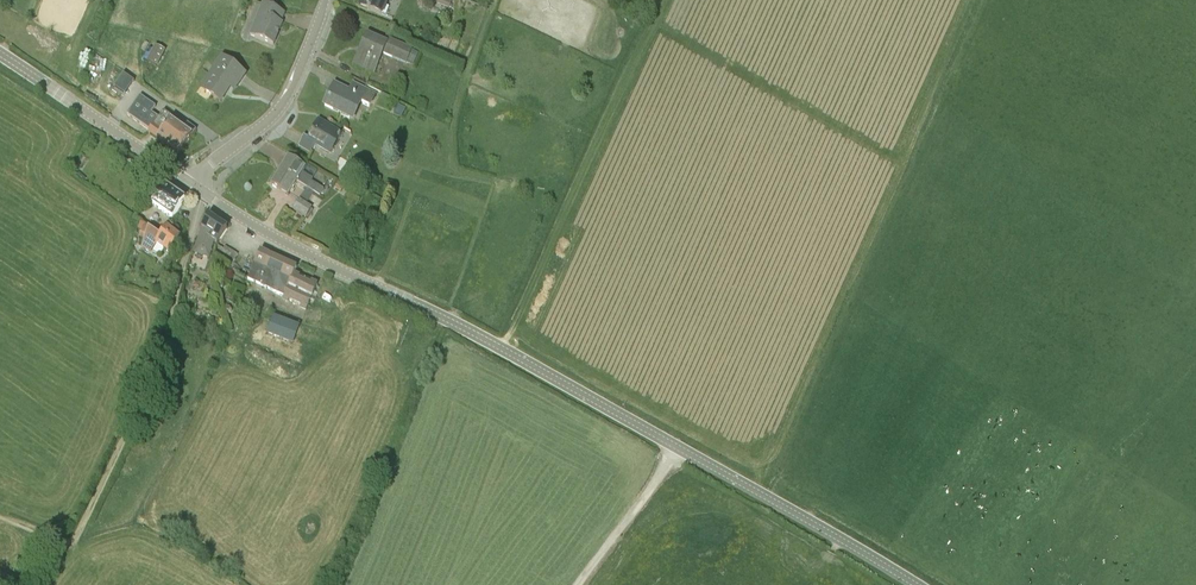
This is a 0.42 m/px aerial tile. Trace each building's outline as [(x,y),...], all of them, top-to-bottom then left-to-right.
[(360,5),(383,16),(390,0),(393,1),(394,0),(362,0),(360,5)] [(453,0),(430,0),(429,1),(450,9),(453,0)] [(282,13),(261,6),(248,37),(273,45),(281,23),(279,22),(282,13)] [(387,43),(381,41),(367,35),(353,65),(376,75),(384,54),(407,64),(407,63),(413,65),(419,53),(412,50),(413,49),(389,39),(387,43)] [(147,61),(150,63),(143,76),(150,79),(156,66),(157,67),(165,51),(155,46),(147,61)] [(245,75),(220,58),(200,87),(211,95),(220,102),(234,82),(238,85),(245,75)] [(116,87),(127,95),(137,82),(126,74),(116,87)] [(376,95),(364,90),(354,84),(348,96),(333,89),(324,106),(354,120),(362,103),(370,107),(376,95)] [(129,113),(151,129),(160,116),(153,112),(158,106),(142,95),(129,113)] [(393,112),(402,117),(405,110),(397,105),(393,112)] [(173,120),(163,113),(160,116),(151,129),(148,133),(157,140),(157,141),(178,155),(192,137),(183,131),(171,122),(173,120)] [(330,155),(342,135),(318,122),(308,139),(304,137),(299,145),(312,153),(316,147),(330,155)] [(196,130),(188,124),(183,131),(192,137),(196,130)] [(280,171),(279,172),(290,178),(296,182),(307,188),(310,183),(300,176),(304,169),(288,158),(283,167),(282,166),(282,167),(281,170),(281,169),(280,170),(280,171)] [(350,182),(352,172),(342,170),(340,180),(350,182)] [(290,178),(279,172),(271,185),(282,192),(283,193),(283,192),(285,194),(286,194),(288,196),(288,195),(289,195),(296,182),(290,178)] [(311,181),(307,188),(314,193),(314,192),(318,195),(323,188),(311,181)] [(338,183),(335,188),(341,192),(344,187),(338,183)] [(152,205),(172,219),(184,201),(164,187),(152,205)] [(307,188),(299,200),(306,204),(314,193),(307,188)] [(299,200),(299,201),(293,210),(306,218),(312,207),(306,204),(299,200)] [(219,240),(227,229),(209,217),(201,228),(202,229),(195,250),(190,265),(205,269),(210,255),(211,256),(215,243),(208,239),(211,235),(219,240)] [(160,234),(146,225),(139,222),(137,228),(142,230),(139,237),(144,239),(142,246),(150,253),(156,244),(169,252),(178,237),(164,227),(160,234)] [(225,247),(224,249),(217,244),(212,259),(223,264),(231,251),(225,247)] [(238,255),(231,251),(223,264),(230,267),(238,255)] [(275,259),(260,252),(255,263),(248,279),(283,296),(282,299),(288,301),(289,298),(301,304),(300,307),(305,309),(317,284),(294,274),(297,268),(279,260),(278,259),(276,258),(275,258),(275,259)]
